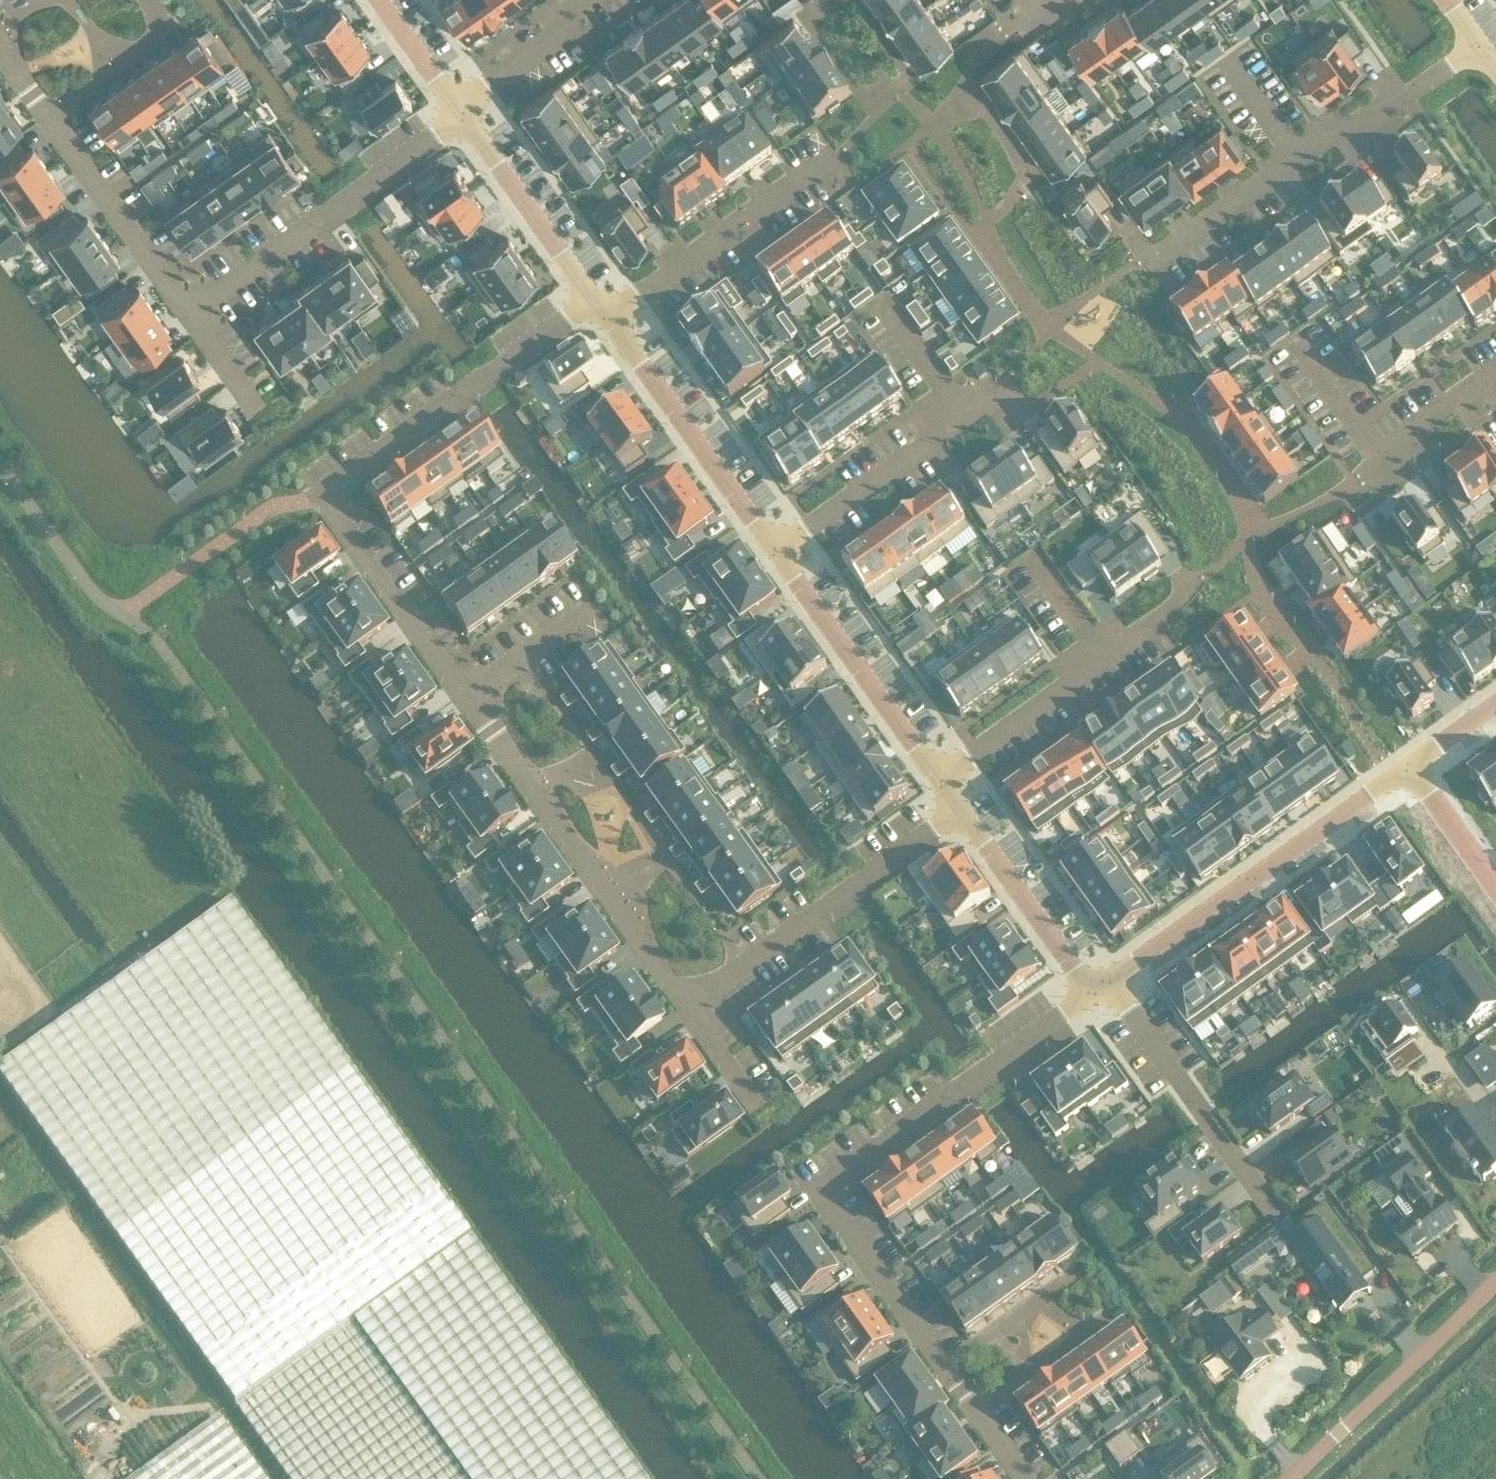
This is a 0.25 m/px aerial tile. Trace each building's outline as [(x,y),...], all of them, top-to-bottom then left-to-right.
[(286,1),(294,11),(309,0),(285,0),(286,1)] [(440,5),(448,17),(445,19),(452,29),(455,27),(464,38),(483,25),(465,0),(447,0),(440,5)] [(483,25),(501,11),(493,0),(465,0),(483,25)] [(501,11),(517,0),(493,0),(501,11)] [(660,11),(684,44),(702,31),(680,0),(676,0),(660,11)] [(702,31),(721,18),(716,10),(709,0),(680,0),(702,31)] [(716,10),(731,0),(709,0),(716,10)] [(878,10),(892,0),(870,0),(878,10)] [(878,10),(891,29),(924,5),(920,0),(892,0),(878,10)] [(968,2),(973,8),(983,1),(982,0),(970,0),(968,2)] [(1129,10),(1153,43),(1171,30),(1149,0),(1143,0),(1130,10),(1129,10)] [(1171,30),(1189,18),(1176,0),(1149,0),(1171,30)] [(1189,18),(1205,6),(1206,5),(1202,0),(1176,0),(1189,18)] [(1206,5),(1205,6),(1211,14),(1229,0),(1202,0),(1206,5)] [(1125,3),(1106,16),(1133,53),(1132,54),(1135,58),(1154,44),(1153,43),(1129,10),(1130,10),(1125,3)] [(783,4),(773,11),(779,19),(788,13),(783,4)] [(924,5),(891,29),(905,48),(938,24),(924,5)] [(319,8),(297,23),(319,53),(319,54),(354,29),(340,9),(326,18),(319,8)] [(660,11),(641,25),(665,58),(684,44),(660,11)] [(773,11),(763,18),(769,26),(779,19),(773,11)] [(1254,15),(1244,21),(1250,30),(1260,23),(1254,15)] [(1106,16),(1089,28),(1089,29),(1112,62),(1112,63),(1115,66),(1132,54),(1133,53),(1106,16)] [(792,17),(752,47),(767,68),(771,65),(770,64),(807,38),(792,17)] [(1244,21),(1235,29),(1240,37),(1250,30),(1244,21)] [(938,24),(905,48),(918,67),(951,43),(938,24)] [(641,25),(623,38),(646,71),(665,58),(641,25)] [(1332,25),(1312,39),(1343,82),(1363,68),(1353,54),(1364,47),(1349,25),(1338,33),(1332,25)] [(319,53),(315,56),(330,77),(334,75),(342,85),(363,69),(355,59),(369,49),(354,29),(319,54),(319,53)] [(1089,29),(1069,42),(1093,76),(1112,63),(1112,62),(1089,29)] [(196,30),(178,43),(207,84),(225,71),(196,30)] [(746,31),(736,38),(742,46),(751,39),(746,31)] [(1057,37),(1049,43),(1056,53),(1064,47),(1057,37)] [(623,38),(603,52),(627,85),(646,71),(623,38)] [(736,38),(726,45),(732,53),(742,46),(736,38)] [(807,38),(770,64),(771,65),(784,84),(821,57),(807,38)] [(1297,62),(1287,70),(1302,91),(1312,83),(1322,97),(1342,83),(1343,82),(1312,39),(1291,54),(1297,62)] [(1219,40),(1209,47),(1215,55),(1225,48),(1219,40)] [(160,56),(161,56),(190,97),(207,84),(178,43),(160,56)] [(1024,45),(983,74),(998,95),(1039,65),(1024,45)] [(1064,47),(1056,53),(1063,63),(1071,57),(1064,47)] [(1209,47),(1199,54),(1205,62),(1215,55),(1209,47)] [(160,56),(143,68),(172,109),(190,97),(161,56),(160,56)] [(821,57),(784,84),(798,103),(835,77),(835,76),(822,57),(821,57)] [(711,62),(701,69),(707,77),(717,71),(711,62)] [(998,95),(997,95),(1011,114),(1012,114),(1045,90),(1045,91),(1053,86),(1039,65),(998,95)] [(599,66),(591,72),(598,82),(606,76),(599,66)] [(1184,66),(1174,73),(1180,81),(1190,74),(1184,66)] [(154,122),(172,109),(143,68),(125,81),(126,81),(149,114),(148,115),(154,122)] [(701,69),(691,76),(697,84),(707,77),(701,69)] [(1174,73),(1164,80),(1170,88),(1180,81),(1174,73)] [(606,76),(598,82),(604,92),(613,86),(606,76)] [(733,76),(724,82),(732,92),(740,86),(733,76)] [(1086,76),(1078,82),(1085,92),(1093,86),(1086,76)] [(835,77),(798,103),(813,123),(828,112),(831,116),(840,108),(838,105),(850,97),(835,77)] [(374,79),(353,94),(361,104),(356,108),(372,129),(379,123),(381,126),(392,119),(389,116),(411,100),(395,80),(382,89),(374,79)] [(561,80),(519,110),(533,128),(574,99),(561,80)] [(132,126),(148,115),(149,114),(126,81),(125,81),(107,94),(131,127),(132,126)] [(671,84),(661,91),(667,99),(677,92),(671,84)] [(698,85),(688,92),(694,100),(704,93),(698,85)] [(740,86),(732,92),(739,102),(747,96),(740,86)] [(1093,86),(1085,92),(1092,101),(1100,96),(1093,86)] [(1045,90),(1012,114),(1026,134),(1059,110),(1045,91),(1045,90)] [(661,91),(651,98),(657,106),(667,99),(661,91)] [(1148,91),(1139,98),(1144,106),(1154,99),(1148,91)] [(1176,91),(1166,98),(1172,106),(1182,100),(1176,91)] [(138,134),(132,126),(131,127),(107,94),(90,107),(119,147),(136,135),(138,134)] [(232,98),(222,105),(227,112),(237,105),(232,98)] [(1139,98),(1129,105),(1135,113),(1144,106),(1139,98)] [(1166,98),(1156,105),(1162,113),(1172,106),(1166,98)] [(574,99),(533,128),(545,146),(586,116),(574,99)] [(624,101),(616,107),(623,117),(631,111),(624,101)] [(3,102),(0,103),(0,141),(20,127),(11,114),(11,113),(3,102)] [(675,102),(665,109),(671,117),(681,110),(675,102)] [(213,112),(217,119),(227,112),(222,105),(213,112)] [(1107,105),(1099,111),(1106,121),(1114,115),(1107,105)] [(665,109),(655,115),(661,124),(671,117),(665,109)] [(1059,110),(1026,134),(1040,153),(1073,129),(1072,129),(1059,110)] [(631,111),(623,117),(630,127),(638,121),(631,111)] [(241,112),(231,119),(237,127),(247,120),(241,112)] [(765,112),(757,118),(764,128),(772,122),(765,112)] [(742,114),(717,132),(747,173),(748,172),(769,157),(772,155),(770,153),(749,124),(748,121),(747,121),(742,114)] [(545,146),(557,164),(558,163),(591,140),(599,135),(586,116),(545,146)] [(221,126),(227,134),(237,127),(231,119),(221,126)] [(772,122),(764,128),(771,138),(779,132),(772,122)] [(197,123),(187,130),(192,137),(202,130),(197,123)] [(1198,141),(1197,141),(1221,175),(1222,174),(1243,158),(1244,159),(1246,157),(1244,155),(1223,126),(1224,125),(1222,123),(1219,125),(1220,125),(1198,141)] [(1128,125),(1118,132),(1124,141),(1134,134),(1128,125)] [(1073,129),(1040,153),(1054,174),(1091,147),(1076,126),(1072,129),(1073,129)] [(177,137),(182,144),(192,137),(187,130),(177,137)] [(250,144),(249,145),(251,149),(253,148),(279,185),(280,185),(297,172),(295,169),(304,162),(293,148),(284,154),(268,131),(250,144)] [(717,132),(693,149),(696,154),(697,153),(723,190),(724,189),(745,173),(746,174),(747,173),(717,132)] [(1118,132),(1109,139),(1109,140),(1115,147),(1124,141),(1118,132)] [(1192,133),(1167,151),(1169,154),(1168,154),(1169,155),(1170,154),(1193,187),(1195,190),(1194,190),(1196,193),(1199,191),(1198,191),(1220,175),(1220,176),(1221,175),(1197,141),(1198,141),(1198,140),(1197,140),(1192,133)] [(206,137),(196,144),(202,152),(211,145),(206,137)] [(591,140),(558,163),(571,182),(604,158),(591,140)] [(1109,140),(1099,147),(1105,155),(1115,148),(1115,147),(1109,140)] [(10,192),(11,193),(47,167),(46,166),(32,147),(26,152),(18,141),(0,154),(0,178),(10,192)] [(1405,171),(1393,179),(1409,201),(1442,178),(1439,174),(1442,172),(1435,162),(1432,164),(1416,143),(1395,158),(1405,171)] [(186,151),(192,159),(202,152),(196,144),(186,151)] [(625,144),(616,151),(621,159),(631,152),(625,144)] [(162,148),(152,155),(157,162),(167,155),(162,148)] [(251,149),(235,161),(261,198),(260,199),(261,198),(279,186),(297,172),(280,185),(279,185),(253,148),(251,149)] [(696,154),(673,170),(703,212),(704,211),(704,210),(725,195),(725,196),(728,194),(726,191),(726,192),(724,189),(723,190),(697,153),(696,154)] [(1147,170),(1146,171),(1170,204),(1171,203),(1193,187),(1170,154),(1169,155),(1147,170)] [(142,162),(147,169),(157,162),(152,155),(142,162)] [(243,211),(260,199),(261,198),(235,161),(217,174),(243,211)] [(170,162),(161,169),(167,177),(176,170),(170,162)] [(1141,162),(1116,180),(1121,188),(1123,191),(1123,190),(1144,219),(1145,222),(1148,220),(1147,220),(1169,205),(1170,204),(1146,171),(1147,170),(1147,169),(1147,170),(1141,162)] [(433,166),(411,182),(419,193),(411,199),(425,219),(469,188),(454,168),(441,177),(433,166)] [(61,188),(47,167),(11,193),(10,192),(3,198),(26,230),(63,203),(55,192),(61,188)] [(904,168),(864,197),(881,221),(922,192),(904,168)] [(151,176),(157,184),(167,177),(161,169),(151,176)] [(673,170),(649,188),(654,195),(654,196),(655,198),(656,198),(676,227),(678,230),(680,228),(701,212),(702,213),(703,212),(673,170)] [(226,223),(243,211),(217,174),(199,186),(199,187),(201,191),(202,190),(226,223)] [(1342,191),(1341,192),(1367,227),(1368,226),(1387,213),(1387,212),(1397,205),(1382,183),(1372,191),(1362,177),(1343,191),(1342,191)] [(1081,179),(1060,194),(1068,206),(1065,208),(1072,218),(1075,216),(1091,237),(1112,222),(1103,209),(1114,201),(1098,179),(1087,187),(1081,179)] [(469,188),(425,219),(440,239),(448,234),(456,245),(478,229),(470,218),(483,208),(469,189),(469,188)] [(201,191),(186,202),(185,203),(209,236),(226,224),(226,223),(202,190),(201,191)] [(922,192),(881,221),(899,245),(939,216),(922,192)] [(1331,220),(1320,227),(1341,257),(1373,234),(1368,226),(1367,227),(1341,192),(1321,206),(1331,220)] [(208,236),(209,236),(185,203),(186,202),(183,198),(181,199),(164,212),(190,249),(208,236)] [(618,202),(597,218),(625,257),(646,242),(637,228),(648,221),(632,199),(621,206),(618,202)] [(1461,207),(1451,214),(1458,223),(1468,217),(1461,207)] [(59,269),(66,263),(102,237),(87,217),(80,221),(73,211),(36,237),(59,269)] [(830,217),(811,230),(836,265),(855,252),(830,217)] [(1308,221),(1289,235),(1318,276),(1337,262),(1308,221)] [(1472,221),(1462,228),(1468,236),(1477,229),(1472,221)] [(951,223),(911,252),(928,276),(969,247),(951,223)] [(1462,228),(1452,235),(1458,243),(1468,236),(1462,228)] [(850,229),(844,233),(851,243),(857,238),(850,229)] [(811,230),(794,243),(819,278),(836,265),(811,230)] [(486,234),(464,250),(472,261),(464,267),(479,287),(522,256),(507,236),(494,245),(486,234)] [(1288,235),(1270,248),(1270,249),(1294,282),(1293,282),(1299,290),(1318,276),(1289,235),(1288,235)] [(102,237),(66,263),(88,294),(117,273),(110,262),(116,257),(102,237)] [(857,238),(851,243),(858,253),(864,248),(857,238)] [(794,243),(777,255),(801,291),(819,278),(794,243)] [(969,248),(929,276),(945,300),(985,271),(969,248)] [(1434,248),(1425,255),(1431,263),(1440,256),(1434,248)] [(1270,249),(1252,262),(1275,295),(1276,295),(1293,282),(1294,282),(1270,249)] [(1484,258),(1495,276),(1495,250),(1484,258)] [(347,257),(326,272),(353,311),(351,312),(354,316),(379,298),(374,291),(368,282),(378,275),(363,254),(353,261),(353,262),(350,258),(350,257),(349,255),(346,257),(347,257)] [(777,255),(758,269),(783,304),(801,291),(777,255)] [(1425,255),(1415,262),(1421,270),(1431,263),(1425,255)] [(522,256),(479,287),(494,307),(502,301),(509,312),(531,296),(523,286),(537,277),(522,256)] [(1464,272),(1470,280),(1471,280),(1494,313),(1495,313),(1495,312),(1495,276),(1484,258),(1465,272),(1464,272)] [(1233,275),(1233,276),(1257,310),(1259,313),(1279,298),(1276,295),(1275,295),(1252,262),(1233,275)] [(881,265),(875,270),(882,280),(888,275),(881,265)] [(1228,268),(1209,282),(1233,316),(1232,316),(1237,324),(1257,310),(1233,276),(1233,275),(1228,268)] [(1394,270),(1384,277),(1390,285),(1400,278),(1394,270)] [(985,271),(945,300),(962,323),(1002,295),(985,271)] [(329,328),(351,312),(353,311),(326,272),(324,274),(302,289),(301,289),(299,291),(301,293),(303,296),(305,295),(329,328)] [(1384,277),(1375,284),(1381,292),(1390,285),(1384,277)] [(1453,293),(1452,293),(1471,319),(1470,320),(1475,327),(1476,326),(1494,313),(1471,280),(1470,280),(1453,293)] [(759,281),(753,285),(760,295),(766,291),(759,281)] [(95,303),(117,334),(153,309),(139,288),(132,293),(124,282),(95,303)] [(1208,282),(1190,295),(1190,296),(1214,329),(1232,316),(1233,316),(1209,282),(1208,282)] [(1354,286),(1344,293),(1350,301),(1360,294),(1354,286)] [(1429,299),(1428,300),(1452,333),(1470,320),(1471,319),(1452,293),(1453,293),(1448,286),(1447,286),(1429,299)] [(766,291),(760,295),(766,305),(773,300),(766,291)] [(1404,305),(1403,306),(1406,310),(1407,309),(1433,346),(1452,333),(1428,300),(1429,299),(1424,291),(1423,292),(1404,305)] [(870,292),(861,299),(865,306),(875,299),(870,292)] [(303,296),(280,312),(305,347),(304,347),(307,351),(331,334),(332,333),(329,328),(305,295),(303,296)] [(719,295),(678,325),(692,343),(733,314),(732,313),(719,295)] [(1002,295),(962,323),(980,348),(1020,319),(1002,295)] [(1190,296),(1171,309),(1179,321),(1176,323),(1183,333),(1186,331),(1195,343),(1214,329),(1190,296)] [(861,299),(851,306),(855,313),(865,306),(861,299)] [(1322,300),(1312,308),(1318,316),(1328,309),(1322,300)] [(1360,301),(1350,308),(1356,316),(1366,309),(1360,301)] [(914,307),(907,312),(914,322),(921,317),(914,307)] [(1312,308),(1302,314),(1308,323),(1318,316),(1312,308)] [(1350,308),(1340,315),(1346,323),(1356,316),(1350,308)] [(168,329),(153,309),(117,334),(139,365),(169,345),(161,334),(168,329)] [(1389,322),(1388,322),(1415,359),(1433,346),(1407,309),(1406,310),(1389,322)] [(257,328),(255,329),(256,332),(257,332),(269,349),(263,354),(274,369),(280,365),(283,364),(282,363),(304,347),(305,347),(280,312),(279,313),(258,328),(257,328)] [(733,314),(692,343),(705,361),(747,330),(734,312),(732,313),(733,314)] [(784,316),(778,321),(785,330),(791,326),(784,316)] [(921,317),(914,322),(921,332),(928,327),(921,317)] [(1386,319),(1367,332),(1396,373),(1397,373),(1415,360),(1415,359),(1388,322),(1389,322),(1387,318),(1386,319)] [(836,319),(827,326),(831,332),(841,326),(836,319)] [(791,326),(785,330),(792,340),(798,336),(791,326)] [(827,326),(817,333),(822,339),(831,332),(827,326)] [(1284,327),(1275,334),(1281,343),(1290,335),(1284,327)] [(747,330),(705,361),(718,380),(760,348),(747,330)] [(845,330),(835,337),(840,344),(849,337),(845,330)] [(1367,332),(1348,345),(1377,386),(1396,373),(1367,332)] [(1275,334),(1265,341),(1271,349),(1281,343),(1275,334)] [(828,342),(818,349),(823,356),(833,349),(828,342)] [(549,368),(538,376),(561,408),(591,387),(583,376),(596,366),(581,345),(559,361),(557,357),(547,364),(549,368)] [(760,348),(718,380),(730,397),(773,366),(760,348)] [(818,349),(809,356),(813,363),(823,356),(818,349)] [(1244,350),(1234,357),(1240,365),(1250,358),(1244,350)] [(858,368),(857,368),(887,409),(904,397),(875,356),(858,368)] [(199,394),(192,383),(198,379),(183,357),(147,383),(170,415),(199,394)] [(1234,357),(1224,364),(1230,372),(1240,365),(1234,357)] [(791,360),(781,367),(786,374),(796,367),(791,360)] [(952,361),(946,366),(953,376),(959,371),(952,361)] [(857,366),(839,378),(870,421),(887,409),(857,368),(858,368),(857,366)] [(781,367),(771,374),(776,381),(786,374),(781,367)] [(1267,369),(1259,375),(1266,385),(1274,379),(1267,369)] [(839,378),(823,390),(854,433),(870,421),(839,378)] [(1228,382),(1194,405),(1209,425),(1242,402),(1228,382)] [(761,389),(751,396),(756,403),(766,396),(761,389)] [(1281,389),(1273,394),(1280,405),(1288,399),(1281,389)] [(823,390),(806,402),(837,445),(854,433),(823,390)] [(751,396),(742,403),(746,409),(756,403),(751,396)] [(590,424),(582,430),(597,451),(604,446),(604,445),(639,419),(624,399),(611,408),(603,398),(582,413),(590,424)] [(1288,399),(1280,405),(1287,415),(1295,409),(1288,399)] [(790,413),(789,414),(792,419),(793,419),(820,457),(821,456),(837,445),(806,402),(790,413)] [(1242,402),(1209,425),(1223,445),(1256,421),(1242,402)] [(218,414),(211,403),(174,430),(197,462),(240,430),(225,409),(218,414)] [(1068,407),(1045,424),(1058,442),(1047,450),(1064,474),(1099,450),(1088,435),(1086,431),(1088,429),(1079,416),(1076,418),(1074,414),(1073,414),(1068,407)] [(474,419),(456,432),(485,473),(503,460),(490,441),(499,435),(486,415),(476,422),(474,419)] [(156,417),(147,424),(154,434),(163,427),(156,417)] [(639,419),(604,445),(604,446),(626,476),(648,460),(641,449),(654,440),(639,419)] [(792,419),(776,431),(807,474),(824,461),(821,456),(820,457),(793,419),(792,419)] [(1256,421),(1223,445),(1237,465),(1270,441),(1256,421)] [(1308,428),(1300,434),(1308,444),(1316,438),(1308,428)] [(776,431),(759,443),(789,486),(807,474),(776,431)] [(456,432),(438,444),(465,481),(463,482),(466,486),(467,485),(485,473),(456,432)] [(1316,438),(1308,444),(1315,454),(1323,448),(1316,438)] [(1270,441),(1237,465),(1251,484),(1284,460),(1270,441)] [(1466,457),(1491,492),(1490,493),(1495,501),(1495,456),(1486,442),(1466,457)] [(448,494),(463,482),(465,481),(438,444),(421,456),(448,494)] [(1013,447),(991,463),(1021,506),(1055,482),(1037,457),(1026,465),(1013,447)] [(450,497),(448,494),(421,456),(420,457),(404,469),(403,470),(427,503),(426,503),(431,511),(432,511),(449,498),(450,497)] [(1455,485),(1444,493),(1460,515),(1490,493),(1491,492),(1466,457),(1446,472),(1455,485)] [(1284,460),(1251,484),(1266,504),(1299,481),(1284,460)] [(991,463),(968,479),(981,497),(970,505),(987,530),(1021,506),(991,463)] [(425,504),(426,503),(427,503),(403,470),(404,469),(403,469),(402,470),(384,482),(384,483),(408,516),(410,515),(425,504)] [(644,479),(624,494),(633,506),(639,502),(655,524),(655,525),(696,496),(678,471),(652,490),(644,479)] [(413,519),(410,515),(408,516),(384,483),(367,495),(393,532),(411,520),(413,519)] [(942,490),(917,508),(946,549),(953,559),(979,541),(971,531),(942,490)] [(487,497),(493,506),(503,499),(497,491),(487,497)] [(655,524),(653,526),(670,550),(666,553),(675,565),(696,550),(688,539),(714,520),(696,496),(655,525),(655,524)] [(518,498),(508,505),(514,513),(523,506),(518,498)] [(1415,503),(1394,518),(1409,539),(1405,542),(1412,552),(1416,550),(1424,561),(1445,546),(1439,537),(1449,530),(1435,510),(1424,517),(1415,503)] [(504,520),(514,513),(508,505),(498,512),(504,520)] [(917,508),(892,526),(922,567),(946,549),(917,508)] [(472,509),(462,516),(468,524),(478,517),(472,509)] [(452,523),(458,531),(468,524),(462,516),(452,523)] [(1142,516),(1108,540),(1139,583),(1143,580),(1146,582),(1158,573),(1156,570),(1161,567),(1158,563),(1146,545),(1157,537),(1142,516)] [(528,535),(531,539),(532,538),(556,572),(557,571),(574,559),(547,521),(529,534),(528,535)] [(483,523),(473,530),(479,538),(488,532),(483,523)] [(892,526),(868,543),(897,584),(922,567),(892,526)] [(1361,526),(1353,532),(1360,542),(1369,536),(1361,526)] [(469,545),(479,538),(473,530),(463,537),(469,545)] [(1283,560),(1280,561),(1282,564),(1283,564),(1298,585),(1298,586),(1340,557),(1322,532),(1315,538),(1314,537),(1312,539),(1283,560)] [(282,559),(283,560),(274,566),(290,588),(288,590),(297,602),(318,587),(310,576),(336,557),(333,553),(334,553),(332,550),(332,551),(324,540),(325,540),(323,537),(322,538),(319,534),(311,540),(311,539),(307,542),(308,542),(286,558),(286,557),(282,559)] [(437,534),(427,541),(433,549),(443,542),(437,534)] [(1369,536),(1360,542),(1367,552),(1375,546),(1369,536)] [(531,539),(514,551),(538,584),(537,585),(538,585),(556,572),(557,571),(556,572),(532,538),(531,539)] [(1108,540),(1068,569),(1083,590),(1101,577),(1117,599),(1139,583),(1108,540)] [(417,548),(423,556),(433,549),(427,541),(417,548)] [(868,543),(843,561),(872,602),(897,584),(868,543)] [(447,548),(437,555),(443,564),(453,557),(447,548)] [(707,555),(686,570),(695,583),(699,580),(717,604),(719,603),(718,602),(759,572),(755,566),(754,567),(741,548),(715,567),(707,555)] [(520,597),(537,585),(538,584),(514,551),(497,564),(520,597)] [(433,570),(443,564),(437,555),(428,562),(433,570)] [(1340,557),(1298,586),(1299,588),(1300,587),(1315,609),(1316,610),(1348,587),(1349,588),(1350,587),(1357,581),(1340,557)] [(502,610),(520,597),(497,564),(480,576),(479,577),(502,610)] [(974,567),(964,574),(967,578),(974,588),(984,581),(974,567)] [(473,569),(455,581),(485,622),(502,610),(479,577),(480,576),(474,568),(473,569)] [(759,572),(718,602),(719,603),(735,626),(729,630),(738,642),(758,628),(750,616),(776,598),(763,579),(764,579),(759,572)] [(1396,574),(1387,580),(1394,589),(1403,584),(1396,574)] [(967,578),(960,583),(967,593),(974,588),(967,578)] [(467,635),(485,622),(455,581),(438,594),(467,635)] [(1403,584),(1394,589),(1402,599),(1410,593),(1403,584)] [(310,620),(324,639),(371,606),(372,607),(373,606),(372,605),(371,603),(364,593),(362,591),(361,592),(356,585),(329,605),(321,595),(300,610),(309,621),(310,620)] [(1312,611),(1310,612),(1311,615),(1312,615),(1327,636),(1328,637),(1365,611),(1349,588),(1348,587),(1316,610),(1315,609),(1312,611)] [(977,595),(971,600),(978,610),(984,605),(977,595)] [(971,600),(964,605),(971,615),(978,610),(971,600)] [(385,626),(372,607),(371,606),(324,639),(338,659),(336,660),(344,671),(365,656),(358,646),(385,626)] [(1365,611),(1328,637),(1328,639),(1329,638),(1344,660),(1345,662),(1348,660),(1376,639),(1377,640),(1379,638),(1383,635),(1365,611)] [(927,612),(920,616),(927,626),(934,621),(927,612)] [(1465,627),(1495,670),(1495,616),(1490,620),(1485,612),(1465,627)] [(920,616),(914,621),(921,631),(927,626),(920,616)] [(1016,617),(994,633),(1023,673),(1044,658),(1016,617)] [(1244,620),(1202,651),(1215,670),(1223,665),(1223,664),(1258,639),(1244,620)] [(934,621),(927,626),(935,636),(941,631),(934,621)] [(766,629),(745,644),(769,678),(812,647),(795,625),(774,640),(766,629)] [(927,626),(921,631),(928,641),(935,636),(927,626)] [(1450,649),(1439,657),(1454,679),(1465,671),(1475,684),(1494,670),(1494,671),(1495,670),(1465,627),(1444,641),(1450,649)] [(994,633),(973,647),(1003,688),(1023,673),(994,633)] [(1258,639),(1223,664),(1223,665),(1235,681),(1270,656),(1258,639)] [(567,676),(577,690),(580,695),(623,664),(609,646),(567,676)] [(812,647),(769,678),(793,711),(814,696),(806,685),(827,669),(812,647)] [(953,662),(982,703),(1002,688),(1003,688),(973,647),(953,662)] [(357,689),(371,708),(418,675),(417,674),(403,655),(376,674),(368,664),(347,679),(356,690),(357,689)] [(1270,656),(1235,681),(1248,699),(1283,674),(1270,656)] [(1404,661),(1383,676),(1391,688),(1388,690),(1395,700),(1398,698),(1413,719),(1435,704),(1425,691),(1436,683),(1420,661),(1409,669),(1404,661)] [(953,662),(932,677),(961,718),(982,703),(953,662)] [(583,699),(592,712),(633,683),(634,684),(636,682),(623,664),(580,695),(577,690),(570,696),(576,704),(583,699)] [(1172,669),(1153,682),(1184,725),(1202,712),(1172,669)] [(1191,672),(1184,676),(1191,686),(1198,682),(1191,672)] [(419,673),(417,674),(418,675),(371,708),(385,728),(383,729),(391,740),(412,725),(405,715),(433,695),(428,689),(430,688),(428,686),(427,686),(420,676),(421,675),(419,674),(419,673)] [(1283,674),(1248,699),(1261,717),(1296,692),(1283,674)] [(1153,682),(1136,694),(1166,737),(1184,725),(1153,682)] [(1198,682),(1191,686),(1198,696),(1205,691),(1198,682)] [(592,712),(602,726),(605,730),(646,700),(634,684),(633,683),(592,712)] [(1136,694),(1118,707),(1149,750),(1166,737),(1136,694)] [(838,695),(802,721),(819,745),(819,746),(856,719),(838,695)] [(568,709),(576,704),(570,696),(562,701),(568,709)] [(658,718),(646,700),(605,730),(602,726),(595,731),(601,739),(608,734),(618,747),(658,718)] [(1118,707),(1100,720),(1131,763),(1149,750),(1118,707)] [(1211,710),(1205,715),(1212,725),(1218,720),(1211,710)] [(1280,714),(1270,721),(1275,727),(1285,720),(1280,714)] [(670,735),(658,718),(618,747),(627,761),(630,765),(671,736),(670,735)] [(819,745),(815,748),(816,749),(833,773),(874,744),(856,719),(819,746),(819,745)] [(1100,720),(1082,733),(1113,776),(1131,763),(1100,720)] [(1218,720),(1212,725),(1219,735),(1225,730),(1218,720)] [(1270,721),(1260,728),(1265,734),(1275,727),(1270,721)] [(409,757),(424,779),(433,773),(437,771),(436,770),(458,755),(458,756),(462,753),(461,752),(469,747),(467,743),(467,742),(466,740),(465,740),(457,730),(458,729),(456,727),(453,724),(427,742),(418,731),(398,746),(407,758),(409,757)] [(594,744),(601,739),(595,731),(588,736),(594,744)] [(672,733),(670,735),(671,736),(630,765),(627,761),(620,766),(626,774),(633,769),(643,783),(686,753),(672,733)] [(1307,735),(1289,749),(1294,756),(1295,756),(1320,791),(1338,778),(1307,735)] [(1247,737),(1237,744),(1242,751),(1251,744),(1247,737)] [(1080,740),(1061,753),(1092,796),(1110,783),(1080,740)] [(874,744),(833,773),(851,798),(892,769),(891,767),(875,745),(874,744)] [(1237,744),(1227,751),(1232,758),(1242,751),(1237,744)] [(1213,745),(1203,751),(1208,758),(1217,751),(1213,745)] [(1203,751),(1193,758),(1198,765),(1208,758),(1203,751)] [(1061,753),(1044,765),(1074,808),(1092,796),(1061,753)] [(1487,759),(1495,772),(1495,753),(1487,759)] [(1294,756),(1279,768),(1304,803),(1320,791),(1295,756),(1294,756)] [(1467,773),(1482,793),(1478,796),(1487,808),(1490,805),(1495,813),(1495,772),(1487,759),(1467,773)] [(1212,762),(1202,769),(1207,776),(1217,769),(1212,762)] [(650,793),(660,807),(663,811),(704,782),(691,764),(650,793)] [(1044,765),(1026,778),(1057,821),(1074,808),(1044,765)] [(619,779),(626,774),(620,766),(613,771),(619,779)] [(1263,779),(1262,780),(1287,815),(1304,803),(1279,768),(1263,779)] [(892,769),(851,798),(869,823),(909,794),(892,769)] [(1202,769),(1193,776),(1197,783),(1207,776),(1202,769)] [(1178,770),(1168,777),(1173,783),(1182,776),(1178,770)] [(1259,773),(1241,786),(1241,787),(1242,787),(1271,827),(1271,826),(1287,815),(1262,780),(1263,779),(1259,773)] [(452,803),(465,821),(466,822),(501,797),(486,777),(458,797),(451,786),(430,801),(439,812),(452,803)] [(1168,777),(1158,783),(1163,790),(1173,783),(1168,777)] [(1026,778),(1008,791),(1038,834),(1057,821),(1026,778)] [(666,815),(676,829),(717,800),(716,799),(704,782),(663,811),(660,807),(653,812),(659,821),(666,815)] [(1177,787),(1167,794),(1172,801),(1182,794),(1177,787)] [(1241,787),(1224,800),(1255,842),(1272,830),(1274,829),(1271,826),(1271,827),(1242,787),(1241,787)] [(1150,789),(1141,796),(1145,803),(1155,796),(1150,789)] [(1167,794),(1158,801),(1162,808),(1172,801),(1167,794)] [(515,817),(501,797),(466,822),(465,821),(457,827),(472,847),(466,851),(474,862),(495,848),(488,837),(515,817)] [(676,829),(686,842),(689,846),(724,822),(724,823),(732,817),(718,798),(716,799),(717,800),(676,829)] [(1224,800),(1207,812),(1238,855),(1255,842),(1224,800)] [(1115,808),(1106,815),(1110,821),(1120,814),(1115,808)] [(652,826),(659,821),(653,812),(646,818),(652,826)] [(1207,812),(1189,825),(1220,868),(1238,855),(1207,812)] [(1106,815),(1096,822),(1100,828),(1110,821),(1106,815)] [(692,851),(701,864),(736,839),(736,838),(724,823),(724,822),(689,846),(686,842),(679,847),(684,856),(692,851)] [(1145,825),(1138,830),(1145,840),(1152,835),(1145,825)] [(1189,825),(1171,838),(1202,881),(1220,868),(1189,825)] [(1371,842),(1367,845),(1389,876),(1378,884),(1392,905),(1405,896),(1400,889),(1422,873),(1416,865),(1417,865),(1415,861),(1414,862),(1399,840),(1400,840),(1397,836),(1396,837),(1390,828),(1386,831),(1383,832),(1384,833),(1373,840),(1371,841),(1371,842)] [(701,864),(711,877),(714,882),(757,851),(743,833),(736,838),(736,839),(701,864)] [(1080,833),(1070,840),(1075,846),(1085,839),(1080,833)] [(1152,835),(1145,840),(1152,849),(1159,845),(1152,835)] [(1070,840),(1061,847),(1065,853),(1075,846),(1070,840)] [(1107,840),(1065,871),(1077,888),(1120,858),(1107,840)] [(501,870),(515,888),(515,889),(554,862),(553,861),(539,841),(512,861),(504,851),(484,865),(492,877),(501,870)] [(677,861),(684,856),(679,847),(671,853),(677,861)] [(769,869),(757,851),(714,882),(711,877),(704,883),(710,891),(717,886),(727,899),(769,869)] [(933,855),(908,872),(933,906),(976,875),(962,855),(961,856),(959,853),(941,866),(933,855)] [(1173,855),(1167,860),(1174,869),(1180,865),(1173,855)] [(1120,858),(1077,888),(1089,905),(1132,874),(1120,858)] [(555,860),(553,861),(554,862),(515,889),(515,888),(507,894),(521,914),(520,916),(528,927),(548,912),(541,902),(569,882),(564,876),(566,875),(564,872),(564,873),(556,862),(557,862),(555,860)] [(457,880),(464,875),(457,865),(451,870),(457,880)] [(1180,865),(1174,869),(1181,879),(1187,875),(1180,865)] [(1348,866),(1322,884),(1347,920),(1353,927),(1377,910),(1380,914),(1392,905),(1378,884),(1366,892),(1348,866)] [(782,887),(769,869),(727,899),(740,918),(782,887)] [(791,878),(795,884),(805,877),(801,871),(791,878)] [(1090,906),(1088,907),(1094,916),(1096,914),(1101,922),(1144,891),(1132,874),(1089,905),(1090,906)] [(976,875),(933,906),(957,939),(981,922),(973,910),(991,897),(976,876),(976,875)] [(702,896),(710,891),(704,883),(696,888),(702,896)] [(1322,884),(1298,901),(1317,928),(1306,936),(1314,947),(1321,956),(1333,948),(1324,936),(1347,920),(1322,884)] [(1144,891),(1101,922),(1113,939),(1156,908),(1144,891)] [(468,906),(476,916),(486,909),(478,899),(468,906)] [(0,1066),(0,1078),(235,1405),(345,1326),(471,1236),(231,901),(0,1066)] [(1271,914),(1260,922),(1290,965),(1314,947),(1306,936),(1284,905),(1274,912),(1273,911),(1270,913),(1271,914)] [(548,939),(561,958),(562,959),(601,931),(601,930),(587,910),(559,930),(551,920),(531,935),(539,946),(548,939)] [(1260,922),(1235,939),(1266,982),(1290,965),(1260,922)] [(588,971),(616,951),(611,945),(613,944),(611,941),(611,942),(603,931),(604,931),(603,930),(602,929),(601,930),(601,931),(562,959),(561,958),(554,963),(554,964),(568,983),(567,985),(575,996),(596,981),(588,971)] [(973,938),(953,953),(962,965),(974,957),(987,976),(1022,951),(1008,931),(982,949),(973,938)] [(1211,954),(1210,955),(1242,999),(1266,982),(1235,939),(1223,948),(1223,947),(1219,949),(1220,950),(1212,956),(1211,954)] [(514,942),(503,950),(509,958),(520,950),(514,942)] [(837,958),(825,967),(855,1010),(880,992),(849,949),(840,956),(839,955),(836,958),(837,958)] [(987,976),(979,981),(993,1001),(989,1004),(998,1016),(1019,1002),(1011,990),(1037,972),(1022,951),(987,976)] [(1196,966),(1187,973),(1218,1017),(1242,999),(1210,955),(1209,955),(1210,957),(1196,967),(1196,966)] [(1437,984),(1468,1027),(1495,1007),(1495,1004),(1466,963),(1437,984)] [(809,978),(801,984),(831,1027),(855,1010),(825,967),(813,975),(812,975),(809,977),(809,978)] [(1179,979),(1163,991),(1194,1034),(1218,1017),(1187,973),(1179,979)] [(590,1012),(604,1031),(646,1001),(632,980),(604,1000),(597,990),(576,1005),(584,1016),(590,1012)] [(789,992),(777,1001),(808,1044),(831,1027),(801,984),(792,990),(792,989),(789,992)] [(654,1011),(646,1001),(604,1031),(618,1051),(612,1055),(620,1066),(641,1051),(633,1041),(661,1021),(660,1019),(662,1018),(656,1009),(654,1011)] [(783,1061),(808,1044),(777,1001),(765,1010),(765,1009),(761,1011),(762,1012),(753,1019),(783,1061)] [(1361,1029),(1387,1065),(1401,1055),(1411,1069),(1426,1059),(1415,1044),(1411,1038),(1418,1033),(1396,1004),(1361,1029)] [(895,1023),(904,1016),(897,1006),(888,1013),(895,1023)] [(1468,1058),(1484,1081),(1495,1078),(1495,1052),(1490,1043),(1468,1058)] [(693,1076),(701,1070),(698,1066),(699,1066),(697,1063),(697,1064),(689,1053),(690,1053),(688,1051),(687,1051),(685,1047),(658,1066),(650,1054),(629,1069),(638,1082),(640,1080),(656,1102),(665,1096),(665,1097),(669,1095),(668,1094),(689,1079),(690,1079),(694,1077),(693,1076)] [(1084,1048),(1059,1065),(1087,1107),(1089,1109),(1113,1091),(1116,1095),(1129,1086),(1114,1066),(1102,1074),(1084,1048)] [(1059,1065),(1034,1083),(1053,1109),(1042,1117),(1057,1138),(1069,1129),(1065,1123),(1087,1107),(1059,1065)] [(788,1085),(794,1095),(804,1088),(797,1078),(788,1085)] [(1333,1106),(1326,1096),(1313,1105),(1296,1080),(1294,1082),(1291,1079),(1281,1087),(1283,1090),(1254,1111),(1271,1135),(1307,1110),(1313,1119),(1333,1106)] [(736,1115),(728,1104),(729,1104),(727,1101),(726,1102),(723,1098),(697,1117),(689,1105),(668,1120),(677,1131),(671,1136),(687,1159),(704,1147),(704,1148),(708,1146),(707,1145),(728,1130),(729,1130),(732,1128),(732,1127),(740,1121),(737,1117),(738,1117),(736,1114),(736,1115)] [(1435,1117),(1458,1150),(1452,1154),(1465,1171),(1471,1167),(1475,1173),(1473,1174),(1476,1177),(1477,1176),(1483,1185),(1485,1184),(1484,1183),(1495,1174),(1495,1142),(1474,1112),(1472,1113),(1473,1114),(1461,1123),(1450,1107),(1435,1117)] [(1001,1154),(973,1115),(954,1128),(977,1159),(976,1160),(981,1168),(1001,1154)] [(1290,1161),(1310,1189),(1351,1160),(1331,1132),(1328,1134),(1321,1124),(1298,1141),(1305,1150),(1290,1161)] [(657,1138),(650,1128),(641,1135),(647,1145),(657,1138)] [(959,1172),(976,1160),(977,1159),(954,1128),(937,1141),(959,1172)] [(1431,1176),(1404,1139),(1374,1160),(1386,1175),(1385,1175),(1403,1198),(1394,1205),(1408,1224),(1395,1234),(1413,1258),(1457,1225),(1439,1201),(1437,1202),(1422,1183),(1431,1176)] [(919,1153),(942,1185),(942,1184),(959,1172),(937,1141),(919,1153)] [(942,1185),(919,1153),(903,1165),(902,1165),(901,1166),(930,1205),(948,1192),(942,1184),(942,1185)] [(1142,1188),(1138,1191),(1159,1220),(1147,1228),(1155,1239),(1183,1218),(1177,1209),(1205,1188),(1184,1158),(1180,1161),(1178,1158),(1167,1167),(1169,1170),(1154,1180),(1152,1177),(1140,1186),(1142,1188)] [(930,1205),(901,1166),(884,1178),(909,1214),(908,1214),(911,1218),(912,1218),(930,1205)] [(775,1176),(731,1207),(754,1240),(791,1213),(783,1202),(790,1198),(775,1176)] [(891,1227),(908,1214),(909,1214),(884,1178),(883,1179),(866,1192),(891,1227)] [(1006,1179),(996,1186),(1002,1194),(1011,1187),(1006,1179)] [(992,1201),(1002,1194),(996,1186),(986,1193),(992,1201)] [(1016,1193),(1006,1200),(1012,1209),(1022,1202),(1016,1193)] [(1002,1216),(1012,1209),(1006,1200),(996,1207),(1002,1216)] [(970,1204),(961,1211),(966,1219),(976,1212),(970,1204)] [(1278,1229),(1333,1305),(1377,1273),(1327,1204),(1295,1227),(1290,1220),(1278,1229)] [(957,1226),(966,1219),(961,1211),(951,1218),(957,1226)] [(1194,1215),(1168,1234),(1176,1246),(1186,1239),(1203,1263),(1240,1237),(1223,1212),(1202,1227),(1194,1215)] [(1045,1216),(1027,1229),(1055,1268),(1056,1268),(1055,1267),(1073,1255),(1045,1216)] [(981,1219),(971,1226),(977,1234),(987,1227),(981,1219)] [(766,1246),(787,1276),(788,1277),(824,1251),(809,1231),(802,1236),(795,1225),(766,1246)] [(967,1241),(977,1234),(971,1226),(961,1233),(967,1241)] [(935,1229),(925,1236),(931,1244),(941,1237),(935,1229)] [(1055,1268),(1027,1229),(1008,1242),(1014,1250),(1015,1250),(1037,1281),(1055,1268)] [(345,1326),(454,1478),(646,1478),(471,1236),(345,1326)] [(921,1251),(931,1244),(925,1236),(916,1243),(921,1251)] [(946,1244),(936,1251),(942,1259),(951,1252),(946,1244)] [(1037,1281),(1015,1250),(1014,1250),(997,1262),(1019,1293),(1036,1281),(1036,1282),(1037,1281)] [(839,1287),(832,1277),(838,1272),(824,1251),(788,1277),(787,1276),(779,1282),(802,1314),(839,1287)] [(932,1266),(942,1259),(936,1251),(926,1258),(932,1266)] [(735,1261),(724,1269),(731,1278),(742,1271),(735,1261)] [(997,1262),(980,1274),(979,1275),(1002,1306),(1019,1293),(997,1262)] [(1002,1306),(979,1275),(980,1274),(975,1266),(974,1267),(956,1279),(984,1318),(1002,1306)] [(1221,1285),(1232,1300),(1243,1292),(1231,1277),(1221,1285)] [(966,1332),(984,1318),(956,1279),(938,1293),(966,1332)] [(1258,1294),(1273,1314),(1285,1305),(1269,1285),(1258,1294)] [(813,1321),(835,1352),(878,1321),(864,1301),(857,1305),(850,1295),(813,1321)] [(1259,1347),(1276,1333),(1261,1312),(1243,1325),(1238,1319),(1210,1340),(1241,1383),(1269,1361),(1259,1347)] [(780,1321),(769,1329),(776,1339),(787,1332),(780,1321)] [(893,1341),(878,1321),(835,1352),(857,1383),(894,1357),(886,1346),(893,1341)] [(235,1405),(289,1478),(454,1478),(345,1326),(235,1405)] [(1152,1365),(1124,1326),(1106,1339),(1131,1374),(1130,1375),(1133,1379),(1152,1365)] [(1113,1387),(1130,1375),(1131,1374),(1106,1339),(1088,1352),(1110,1383),(1109,1384),(1112,1387),(1113,1387)] [(1093,1396),(1109,1384),(1110,1383),(1088,1352),(1070,1364),(1093,1396)] [(879,1385),(895,1407),(895,1408),(930,1383),(914,1360),(915,1360),(913,1357),(911,1359),(911,1360),(880,1382),(880,1381),(877,1383),(879,1386),(879,1385)] [(1053,1377),(1075,1408),(1076,1408),(1093,1396),(1070,1364),(1054,1376),(1053,1377)] [(1075,1408),(1053,1377),(1035,1389),(1060,1425),(1079,1411),(1076,1408),(1075,1408)] [(908,1435),(942,1410),(943,1411),(946,1409),(949,1407),(947,1405),(946,1405),(930,1383),(895,1408),(895,1407),(887,1413),(905,1438),(907,1436),(908,1437),(908,1436),(908,1435)] [(847,1386),(838,1393),(843,1400),(852,1394),(847,1386)] [(1042,1438),(1060,1425),(1035,1389),(1034,1390),(1017,1403),(1042,1438)] [(1157,1390),(1147,1397),(1153,1405),(1162,1398),(1157,1390)] [(1143,1412),(1153,1405),(1147,1397),(1137,1404),(1143,1412)] [(959,1434),(943,1411),(942,1410),(908,1435),(908,1436),(925,1459),(959,1434)] [(129,1478),(265,1478),(218,1415),(129,1478)] [(1121,1415),(1112,1422),(1118,1430),(1127,1423),(1121,1415)] [(1108,1437),(1118,1430),(1112,1422),(1102,1429),(1108,1437)] [(959,1434),(925,1459),(939,1478),(948,1478),(975,1460),(978,1458),(976,1456),(975,1456),(959,1434)] [(1127,1434),(1116,1441),(1131,1461),(1141,1454),(1127,1434)] [(1166,1478),(1211,1478),(1223,1470),(1200,1438),(1163,1465),(1171,1476),(1166,1478)] [(1086,1440),(1077,1447),(1082,1455),(1092,1448),(1086,1440)] [(1121,1469),(1131,1461),(1116,1441),(1106,1448),(1121,1469)] [(1073,1462),(1082,1455),(1077,1447),(1067,1454),(1073,1462)]
